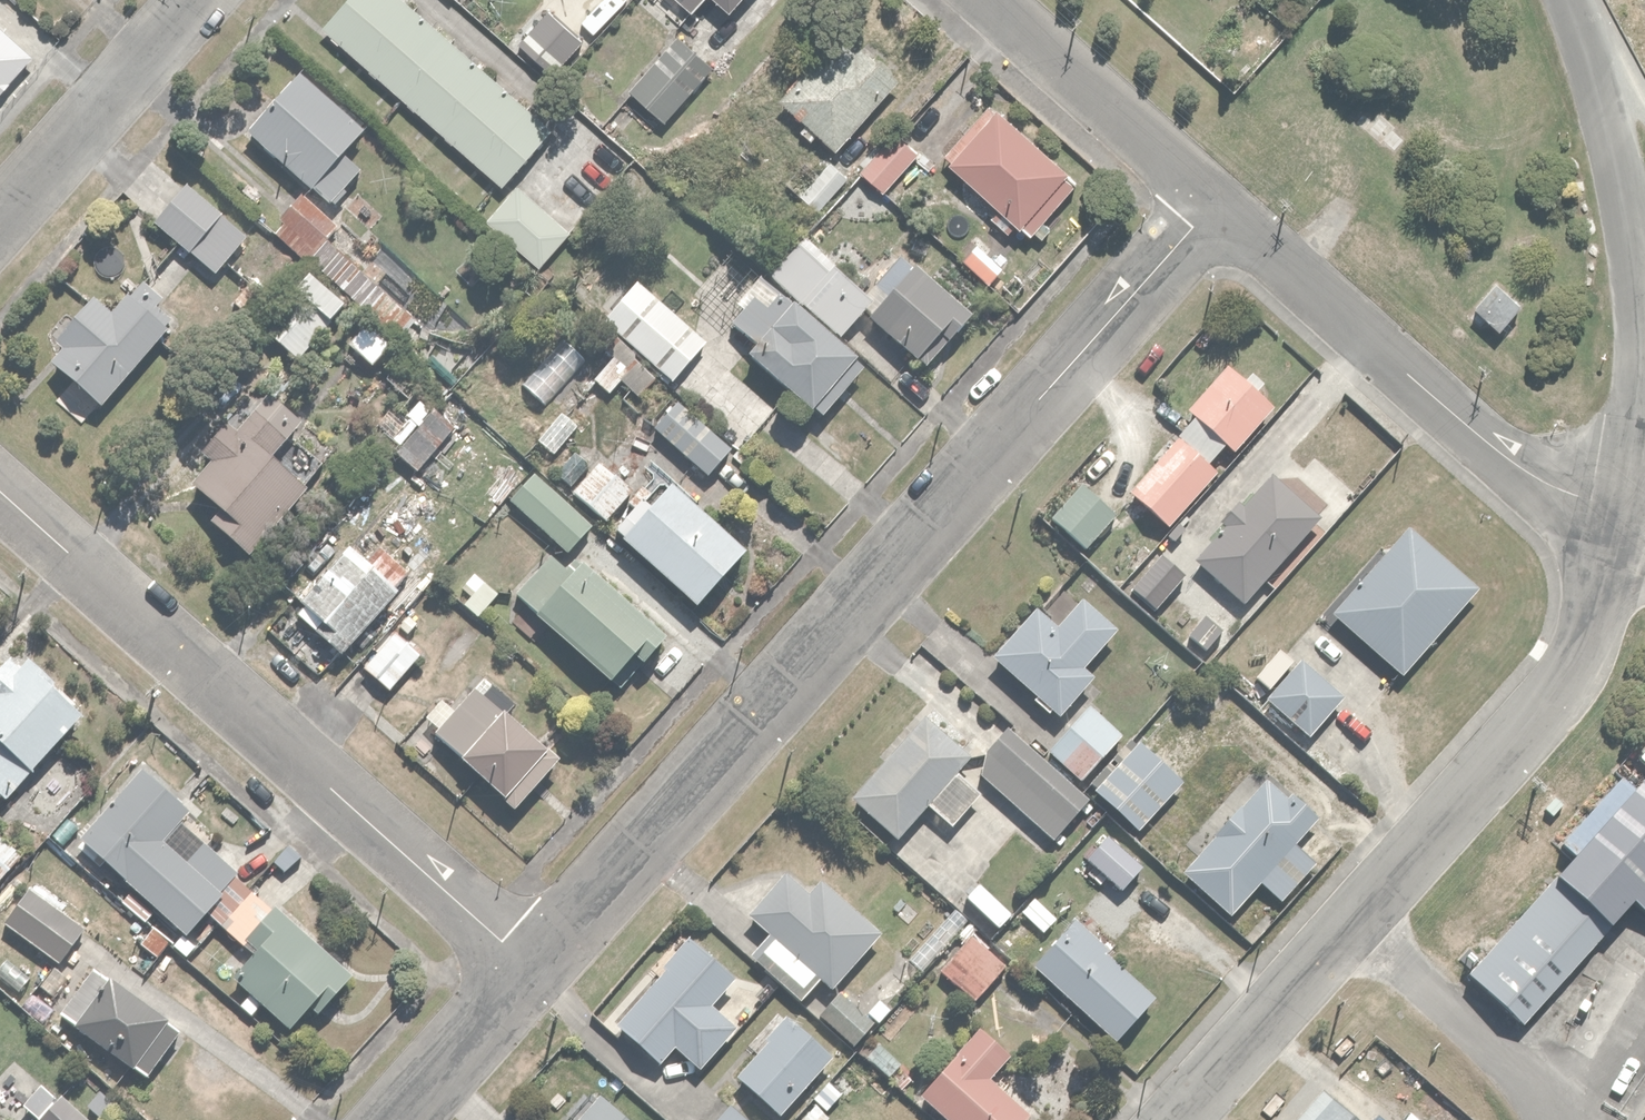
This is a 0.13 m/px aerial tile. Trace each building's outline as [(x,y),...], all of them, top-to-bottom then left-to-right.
[(552,122),(415,0),(340,0),(324,18),(503,177),(552,122)] [(697,15),(708,0),(679,0),(697,15)] [(552,70),(579,33),(543,6),(515,44),(552,70)] [(839,144),(901,75),(844,24),(782,93),(839,144)] [(10,39),(0,30),(0,50),(10,39)] [(664,117),(712,61),(676,30),(627,85),(664,117)] [(299,66),(244,128),(329,202),(359,168),(339,151),(364,123),(299,66)] [(941,152),(1025,231),(1076,176),(992,97),(941,152)] [(855,162),(883,186),(918,147),(891,122),(855,162)] [(848,167),(830,155),(820,170),(801,157),(784,181),(820,207),(848,167)] [(152,218),(212,268),(247,227),(187,176),(152,218)] [(541,262),(569,229),(517,184),(489,217),(541,262)] [(339,222),(299,188),(275,216),(282,222),(275,230),(339,285),(364,256),(333,229),(339,222)] [(770,273),(830,325),(861,289),(801,237),(770,273)] [(974,237),(959,255),(997,287),(1012,268),(974,237)] [(946,332),(967,307),(900,252),(859,302),(919,352),(940,327),(946,332)] [(830,325),(770,273),(761,266),(733,299),(738,304),(727,316),(754,339),(746,348),(819,413),(867,358),(830,325)] [(261,327),(301,358),(346,301),(307,270),(261,327)] [(602,321),(609,327),(597,341),(611,352),(593,375),(610,389),(618,377),(639,394),(660,367),(669,374),(703,331),(636,278),(602,321)] [(1490,281),(1470,307),(1496,327),(1516,302),(1490,281)] [(48,355),(100,398),(167,318),(129,287),(109,311),(89,294),(53,337),(59,341),(48,355)] [(365,318),(345,340),(373,366),(393,344),(365,318)] [(555,413),(595,363),(562,336),(521,385),(555,413)] [(1126,483),(1166,521),(1217,467),(1209,459),(1225,442),(1232,449),(1275,404),(1228,359),(1184,405),(1193,413),(1126,483)] [(205,516),(249,550),(303,482),(267,454),(296,418),(261,390),(235,424),(222,414),(197,447),(208,455),(188,480),(216,502),(205,516)] [(415,470),(454,421),(420,394),(405,413),(418,423),(394,453),(415,470)] [(674,399),(652,425),(705,470),(727,444),(674,399)] [(537,439),(555,454),(577,427),(559,412),(537,439)] [(570,488),(605,518),(632,486),(597,456),(570,488)] [(530,469),(507,496),(569,549),(592,522),(530,469)] [(613,525),(697,601),(744,550),(660,474),(613,525)] [(1050,512),(1082,542),(1112,511),(1079,481),(1050,512)] [(1328,611),(1399,670),(1474,582),(1402,522),(1328,611)] [(297,610),(342,649),(406,574),(377,549),(366,561),(343,541),(296,596),(303,603),(297,610)] [(514,591),(609,675),(631,651),(639,658),(664,630),(581,556),(568,572),(547,554),(514,591)] [(989,652),(1057,713),(1094,672),(1084,664),(1116,628),(1077,593),(1051,622),(1032,604),(989,652)] [(363,661),(388,684),(417,649),(392,628),(363,661)] [(83,707),(11,646),(0,659),(0,791),(1,790),(8,796),(83,707)] [(1295,653),(1263,693),(1306,729),(1338,689),(1295,653)] [(431,727),(513,803),(556,752),(478,681),(454,707),(440,695),(422,714),(434,724),(431,727)] [(1080,779),(1119,731),(1086,703),(1046,749),(1080,779)] [(923,712),(849,793),(895,835),(925,802),(948,824),(977,792),(951,769),(967,752),(923,712)] [(978,758),(978,772),(1051,837),(1085,799),(1005,728),(978,758)] [(1098,788),(1137,823),(1180,775),(1141,740),(1098,788)] [(188,803),(142,761),(64,847),(128,904),(143,888),(184,925),(234,870),(175,817),(188,803)] [(1479,959),(1540,1013),(1644,896),(1644,774),(1479,959)] [(1233,802),(1181,867),(1235,910),(1259,881),(1281,899),(1320,849),(1300,833),(1315,815),(1266,776),(1240,808),(1233,802)] [(20,849),(0,832),(0,872),(20,849)] [(1086,857),(1118,885),(1138,863),(1106,835),(1086,857)] [(748,953),(798,997),(822,970),(834,981),(879,930),(821,879),(809,892),(782,868),(744,911),(767,931),(748,953)] [(992,937),(1010,916),(1015,910),(976,878),(959,898),(981,917),(976,924),(992,937)] [(27,880),(1,915),(62,961),(88,925),(27,880)] [(1022,909),(1044,932),(1057,916),(1035,895),(1022,909)] [(939,896),(928,910),(957,931),(968,917),(939,896)] [(312,1007),(349,968),(278,901),(245,936),(255,946),(229,973),(285,1026),(307,1003),(312,1007)] [(1034,964),(1119,1038),(1158,993),(1072,919),(1034,964)] [(686,933),(612,1021),(660,1060),(672,1046),(697,1068),(735,1023),(713,1005),(737,976),(686,933)] [(941,966),(975,999),(1005,967),(971,934),(941,966)] [(88,963),(57,1010),(151,1072),(182,1026),(88,963)] [(816,1010),(852,1041),(871,1019),(835,988),(816,1010)] [(733,1075),(779,1110),(832,1042),(787,1006),(733,1075)] [(952,1119),(1018,1119),(1030,1106),(990,1071),(1008,1050),(977,1023),(918,1091),(952,1119)] [(1318,1085),(1285,1119),(1355,1119),(1318,1085)] [(595,1089),(568,1119),(630,1119),(595,1089)] [(54,1093),(46,1103),(31,1090),(19,1104),(36,1117),(33,1119),(86,1119),(54,1093)] [(727,1101),(711,1119),(751,1119),(727,1101)]
